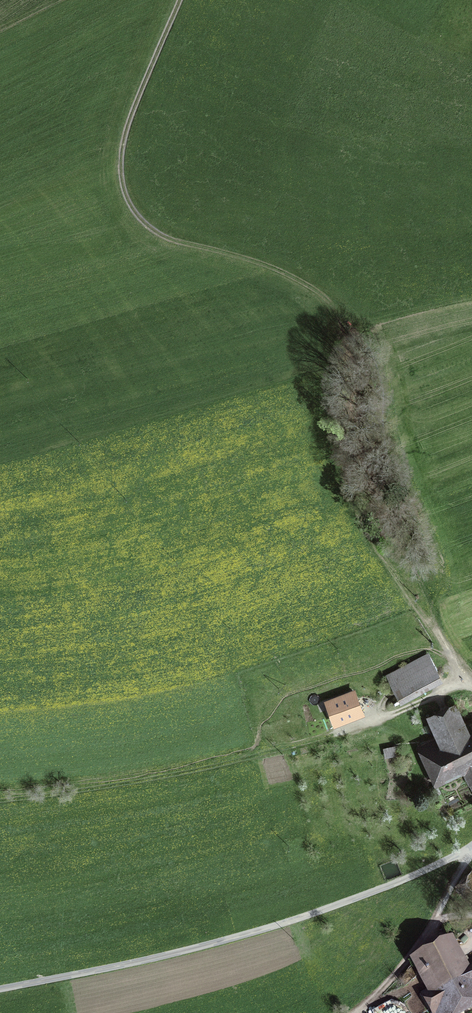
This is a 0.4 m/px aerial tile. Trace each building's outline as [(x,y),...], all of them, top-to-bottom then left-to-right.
[(426,656),(389,676),(399,696),(437,677),(426,656)] [(362,713),(354,693),(327,703),(335,724),(362,713)] [(425,760),(434,780),(461,768),(471,763),(471,719),(463,723),(454,705),(429,717),(440,742),(420,752),(424,761),(425,760)] [(397,747),(383,750),(385,758),(399,755),(397,747)] [(461,768),(471,791),(471,763),(461,768)] [(458,882),(460,884),(456,888),(470,905),(471,903),(471,869),(458,882)] [(468,960),(464,952),(462,953),(453,937),(423,954),(429,965),(418,971),(428,989),(420,994),(431,1012),(453,1012),(471,1002),(471,958),(468,960)]
